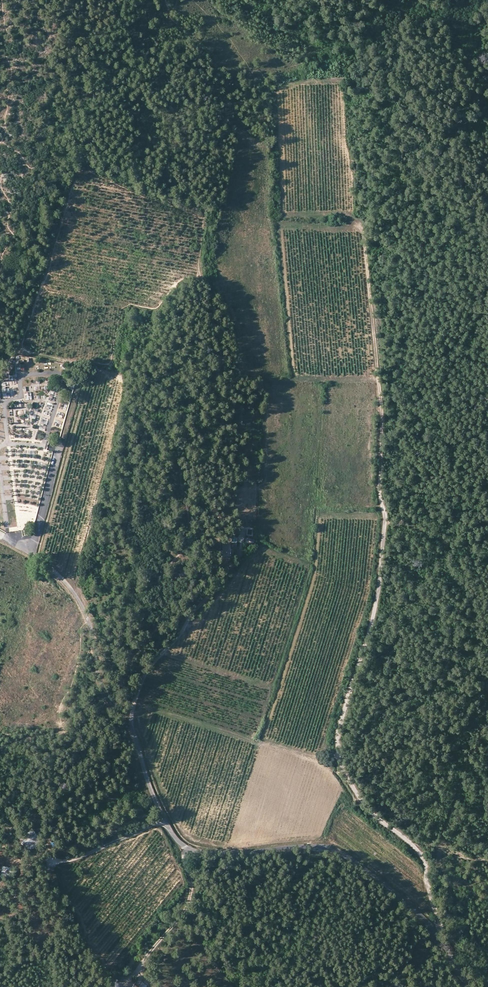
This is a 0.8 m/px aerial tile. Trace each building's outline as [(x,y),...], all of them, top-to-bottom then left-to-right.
[(9,375),(4,375),(4,382),(2,382),(3,398),(10,397),(9,375)] [(222,556),(230,556),(230,549),(230,545),(222,545),(222,556)] [(230,549),(230,556),(222,556),(222,558),(232,558),(233,549),(230,549)] [(182,579),(190,574),(186,568),(183,571),(182,569),(177,572),(182,579)] [(23,846),(27,844),(29,849),(36,845),(34,841),(38,839),(33,829),(18,836),(23,846)] [(8,874),(9,867),(2,865),(1,872),(8,874)]
